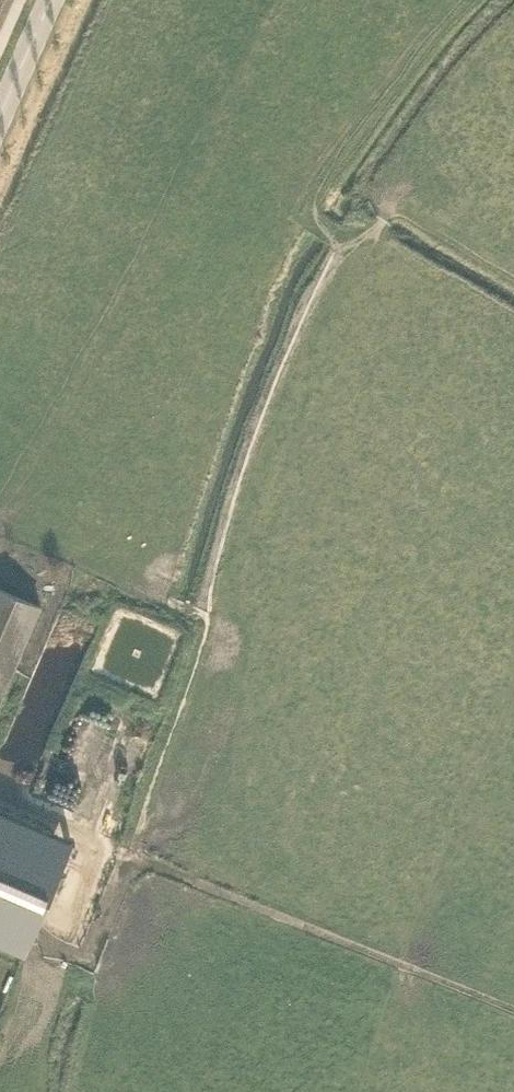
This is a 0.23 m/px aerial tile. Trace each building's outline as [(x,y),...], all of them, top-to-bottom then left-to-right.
[(42,606),(0,587),(0,704),(42,606)] [(24,947),(69,846),(0,816),(0,937),(24,947)]
